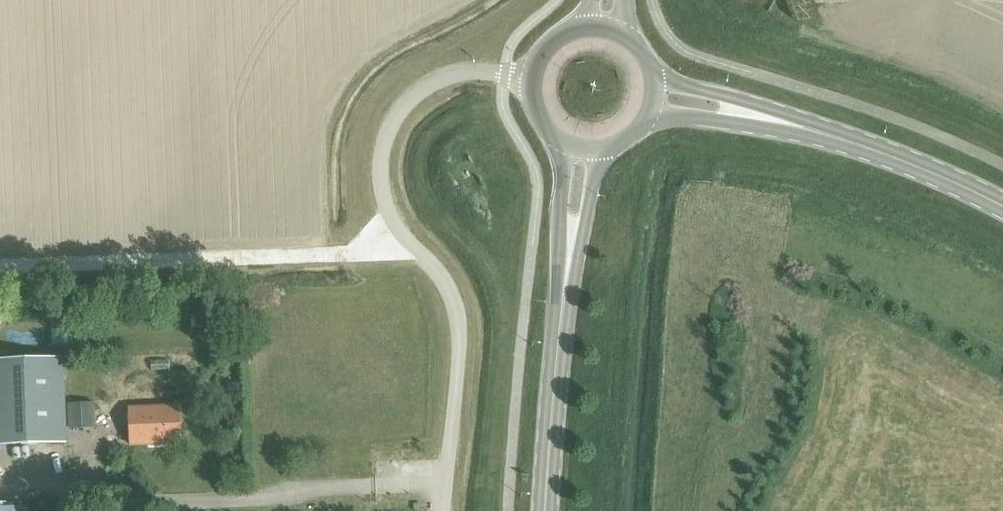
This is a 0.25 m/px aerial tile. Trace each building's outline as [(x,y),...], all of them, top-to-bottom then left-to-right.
[(65,442),(62,357),(0,359),(0,444),(65,442)] [(69,429),(94,428),(93,403),(68,403),(69,429)] [(130,445),(179,443),(177,406),(128,408),(130,445)] [(38,448),(41,466),(52,464),(49,446),(38,448)]
